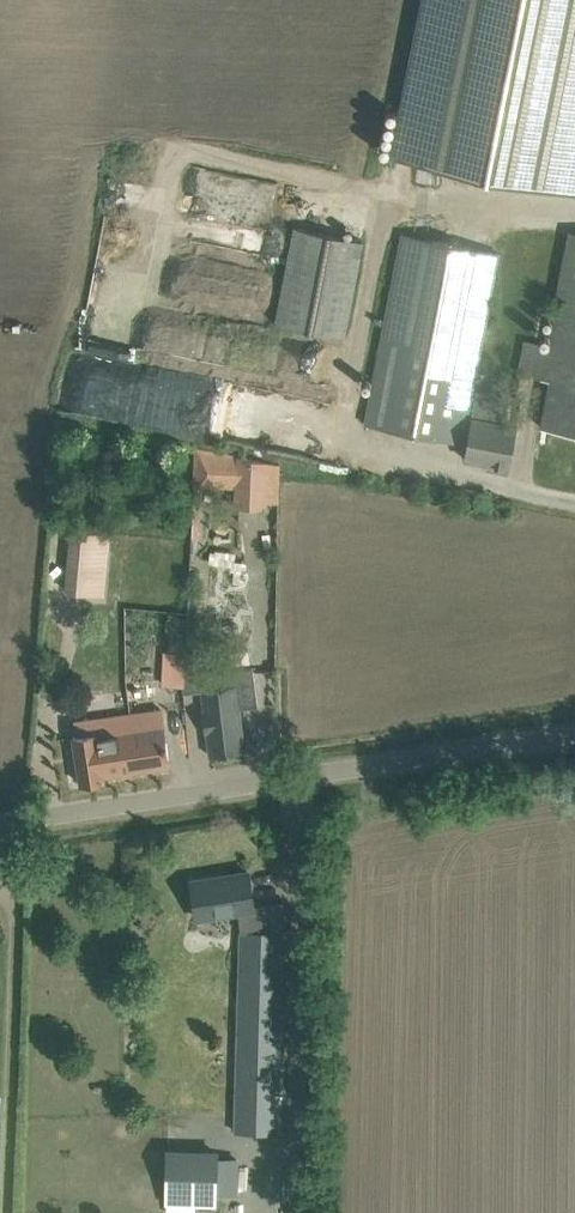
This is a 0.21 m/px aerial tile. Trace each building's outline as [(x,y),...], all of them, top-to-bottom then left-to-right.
[(394,156),(574,192),(574,0),(425,0),(394,156)] [(345,338),(363,242),(296,229),(277,325),(345,338)] [(569,231),(547,343),(525,339),(519,374),(551,380),(542,427),(574,433),(574,232),(569,231)] [(508,471),(517,426),(497,422),(502,395),(473,389),(500,253),(404,234),(366,422),(468,442),(465,458),(489,463),(488,467),(508,471)] [(67,374),(63,407),(95,412),(99,378),(67,374)] [(268,463),(238,458),(197,449),(195,486),(237,489),(236,505),(267,507),(268,463)] [(104,593),(109,553),(111,533),(71,529),(65,589),(104,593)] [(185,639),(187,620),(169,618),(167,637),(185,639)] [(201,673),(199,653),(187,655),(187,685),(203,685),(204,689),(203,689),(205,710),(203,710),(206,733),(208,733),(210,755),(227,753),(246,750),(240,708),(258,706),(253,666),(245,667),(243,656),(227,659),(229,669),(201,673)] [(124,772),(171,765),(163,709),(131,713),(134,730),(118,733),(124,772)] [(81,783),(105,780),(104,775),(124,772),(118,733),(134,730),(131,713),(108,716),(97,718),(75,721),(77,735),(74,736),(81,783)] [(255,907),(249,871),(247,871),(247,874),(215,880),(215,877),(192,880),(196,904),(198,918),(239,911),(241,931),(236,1132),(277,1133),(282,932),(283,902),(255,907)] [(240,1199),(242,1157),(167,1154),(165,1204),(213,1206),(213,1198),(240,1199)]
